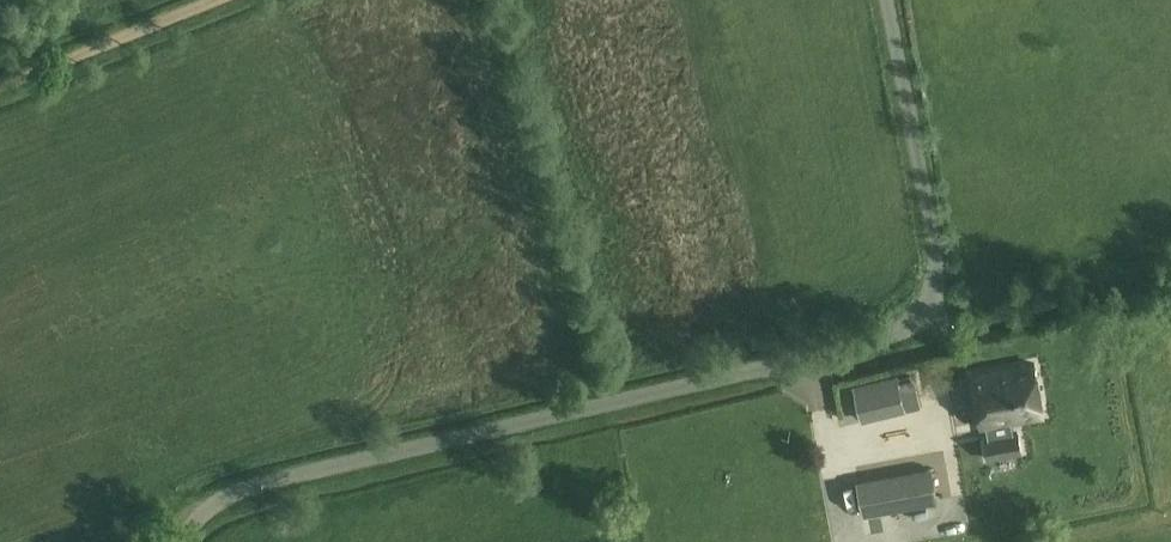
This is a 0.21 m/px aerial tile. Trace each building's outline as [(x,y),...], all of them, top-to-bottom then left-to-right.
[(985,426),(987,439),(1019,433),(1021,433),(1019,420),(1043,415),(1034,366),(975,377),(984,426),(985,426)] [(904,406),(897,376),(855,386),(862,416),(904,406)] [(845,412),(857,409),(851,384),(839,387),(845,412)] [(977,434),(975,419),(954,423),(957,437),(977,434)] [(989,460),(1024,454),(1019,433),(987,439),(985,439),(989,460)] [(860,481),(865,513),(938,500),(932,468),(860,481)]
